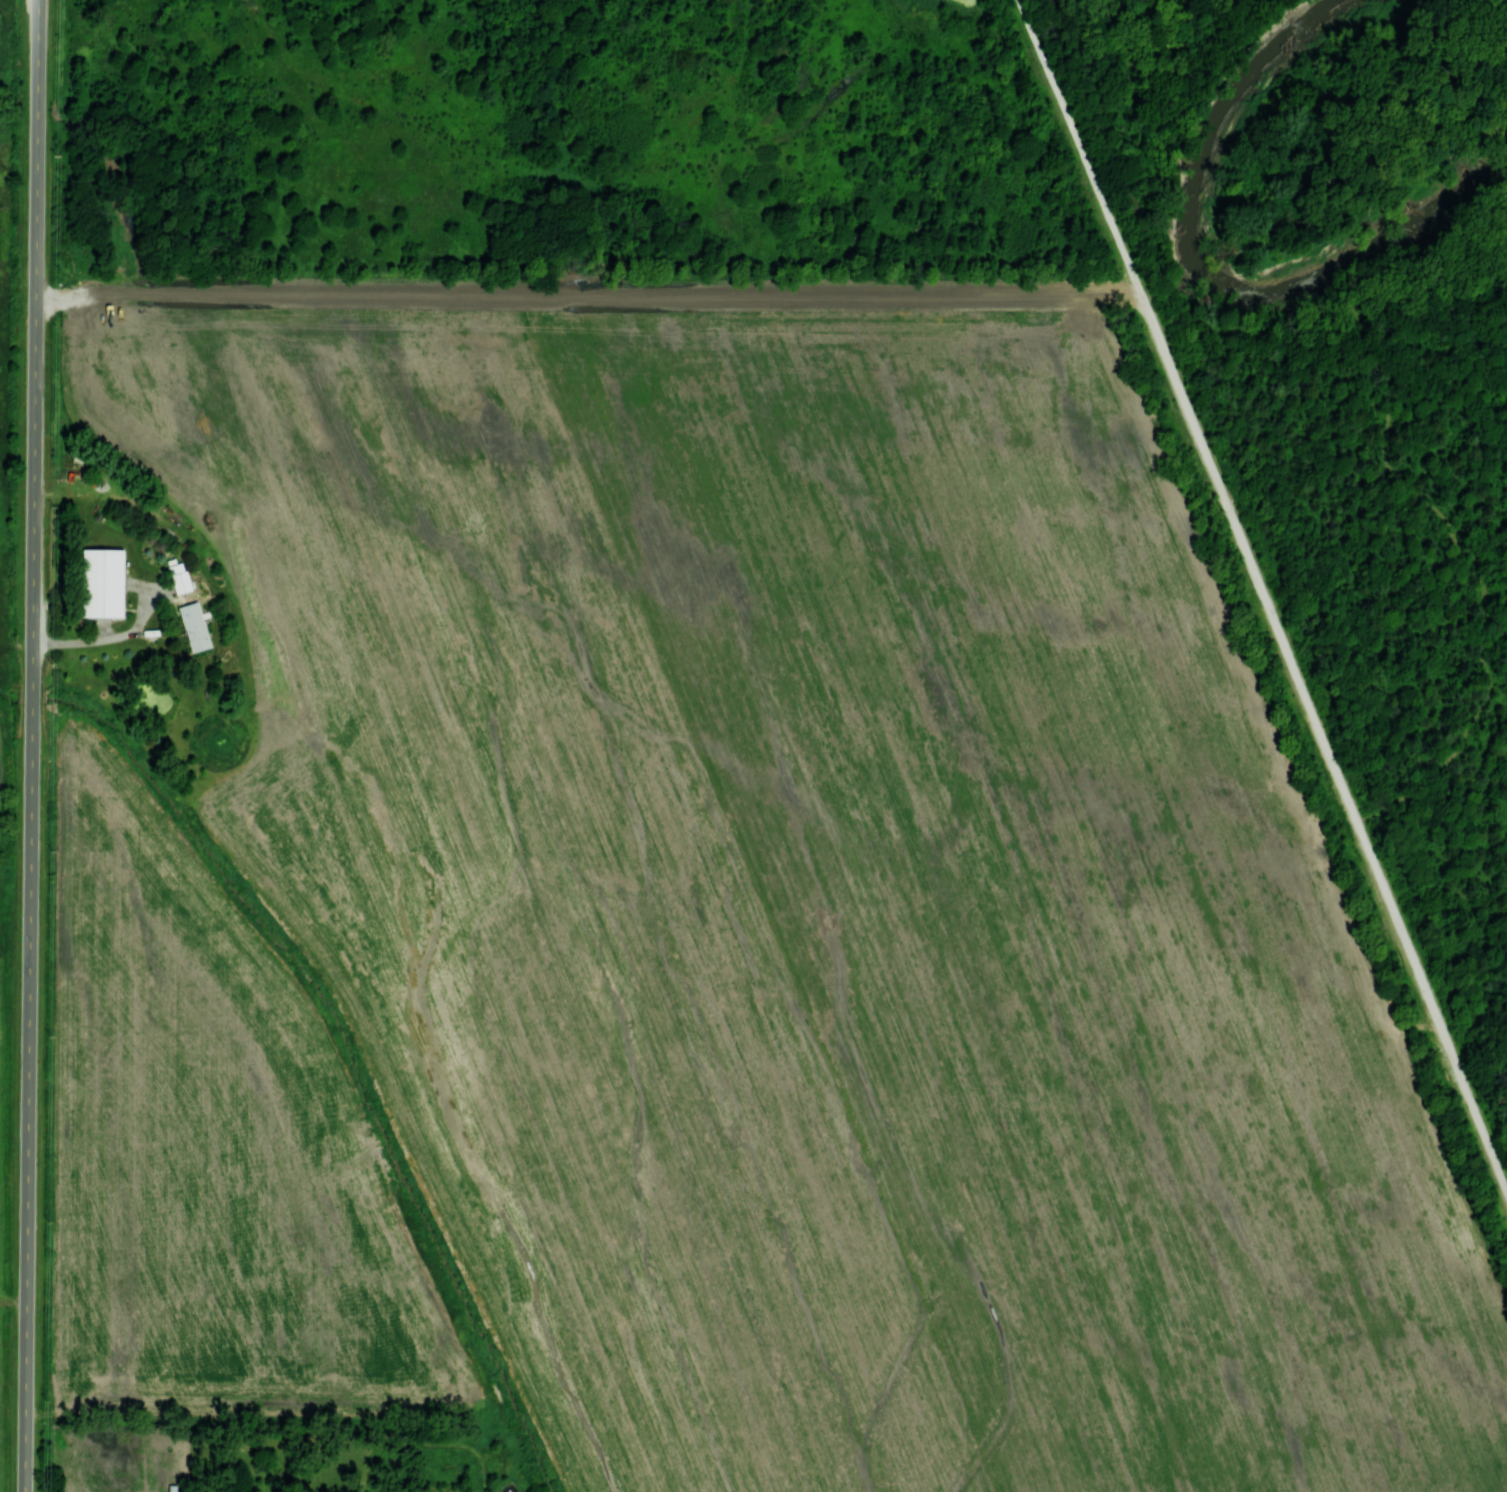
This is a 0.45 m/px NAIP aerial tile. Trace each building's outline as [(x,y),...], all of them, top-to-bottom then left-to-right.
[(121,617),(123,549),(84,548),(82,616),(121,617)] [(190,590),(184,562),(169,565),(175,593),(190,590)] [(211,647),(198,601),(178,606),(191,652),(211,647)]
